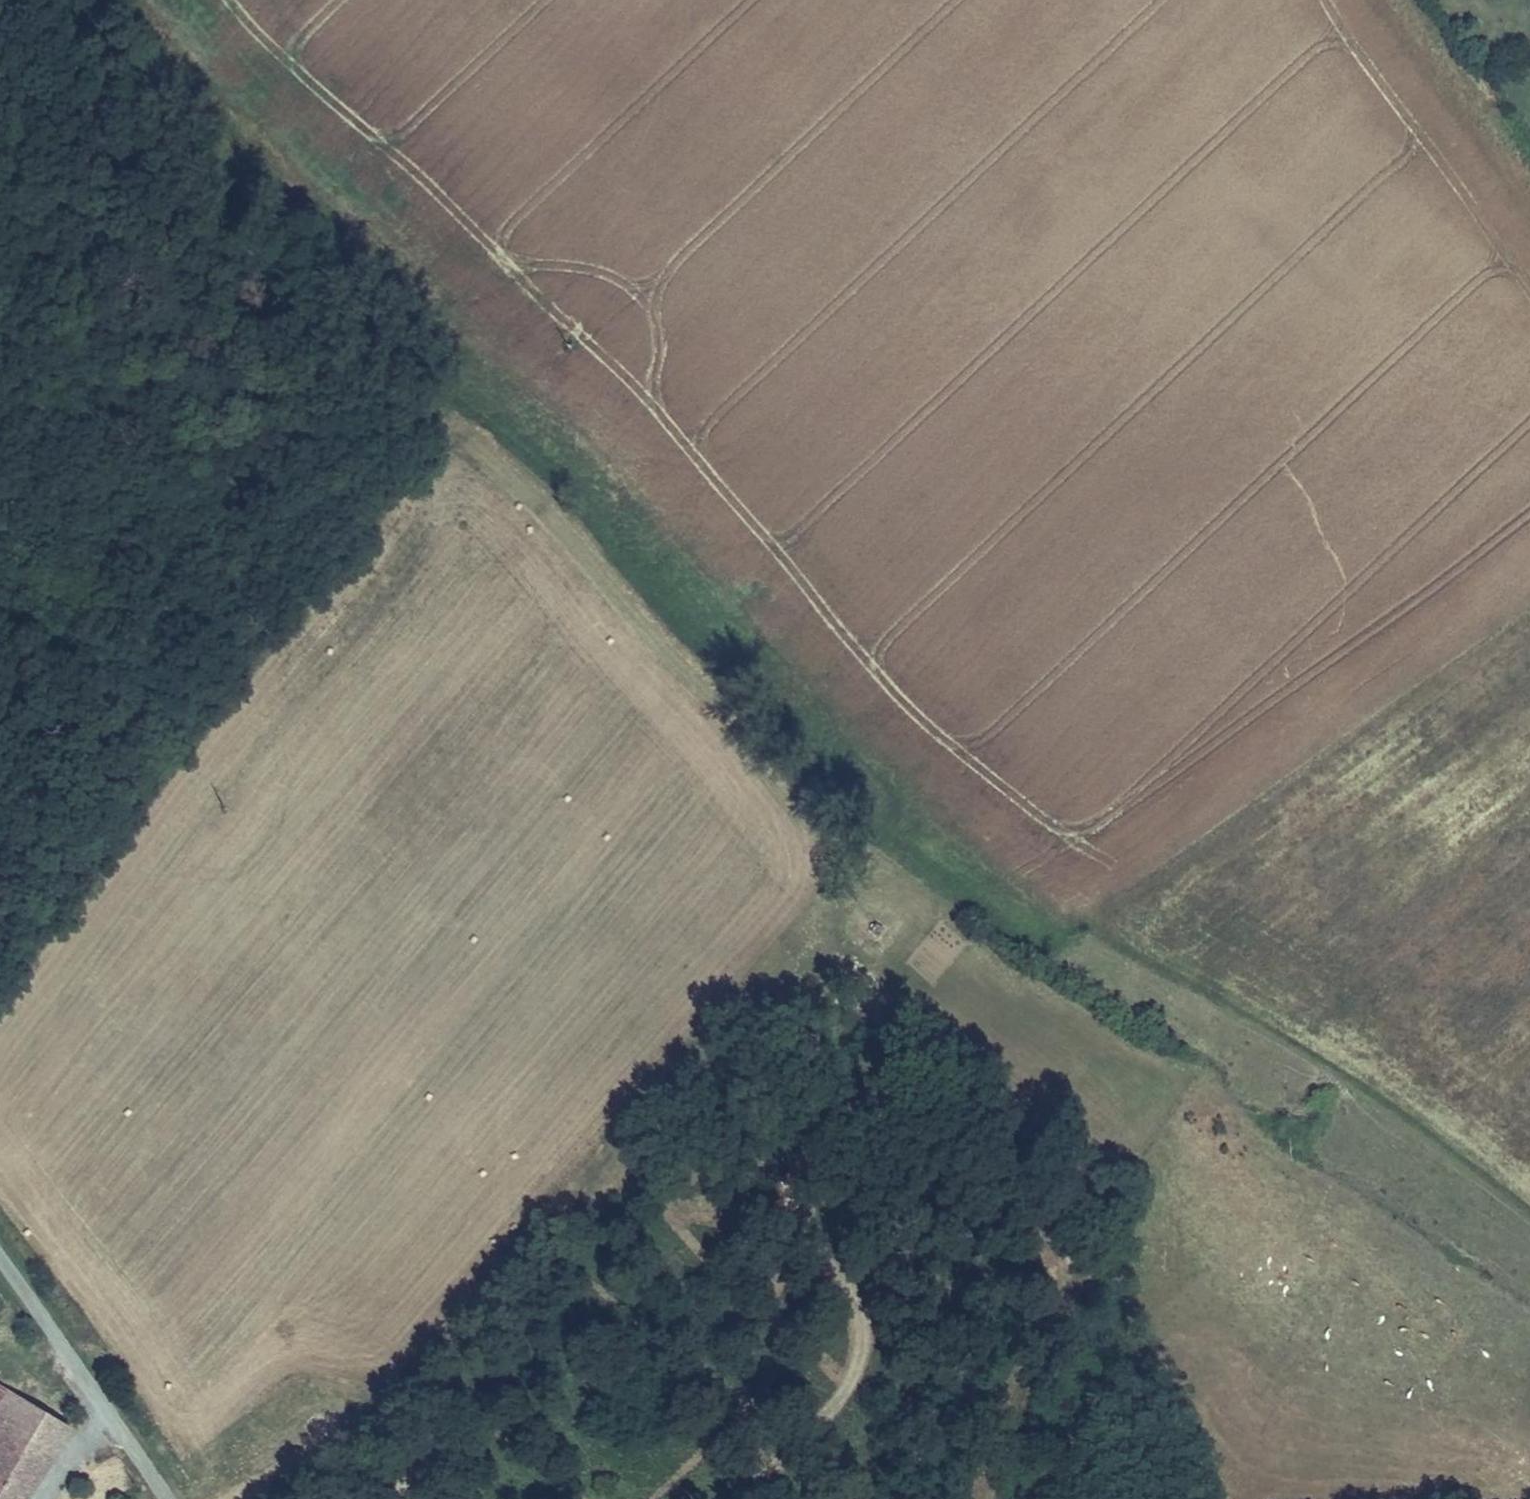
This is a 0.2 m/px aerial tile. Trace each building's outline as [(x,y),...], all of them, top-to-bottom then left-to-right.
[(50,1449),(65,1425),(0,1383),(0,1419),(50,1449)] [(50,1449),(0,1419),(0,1498),(18,1498),(50,1449)]
